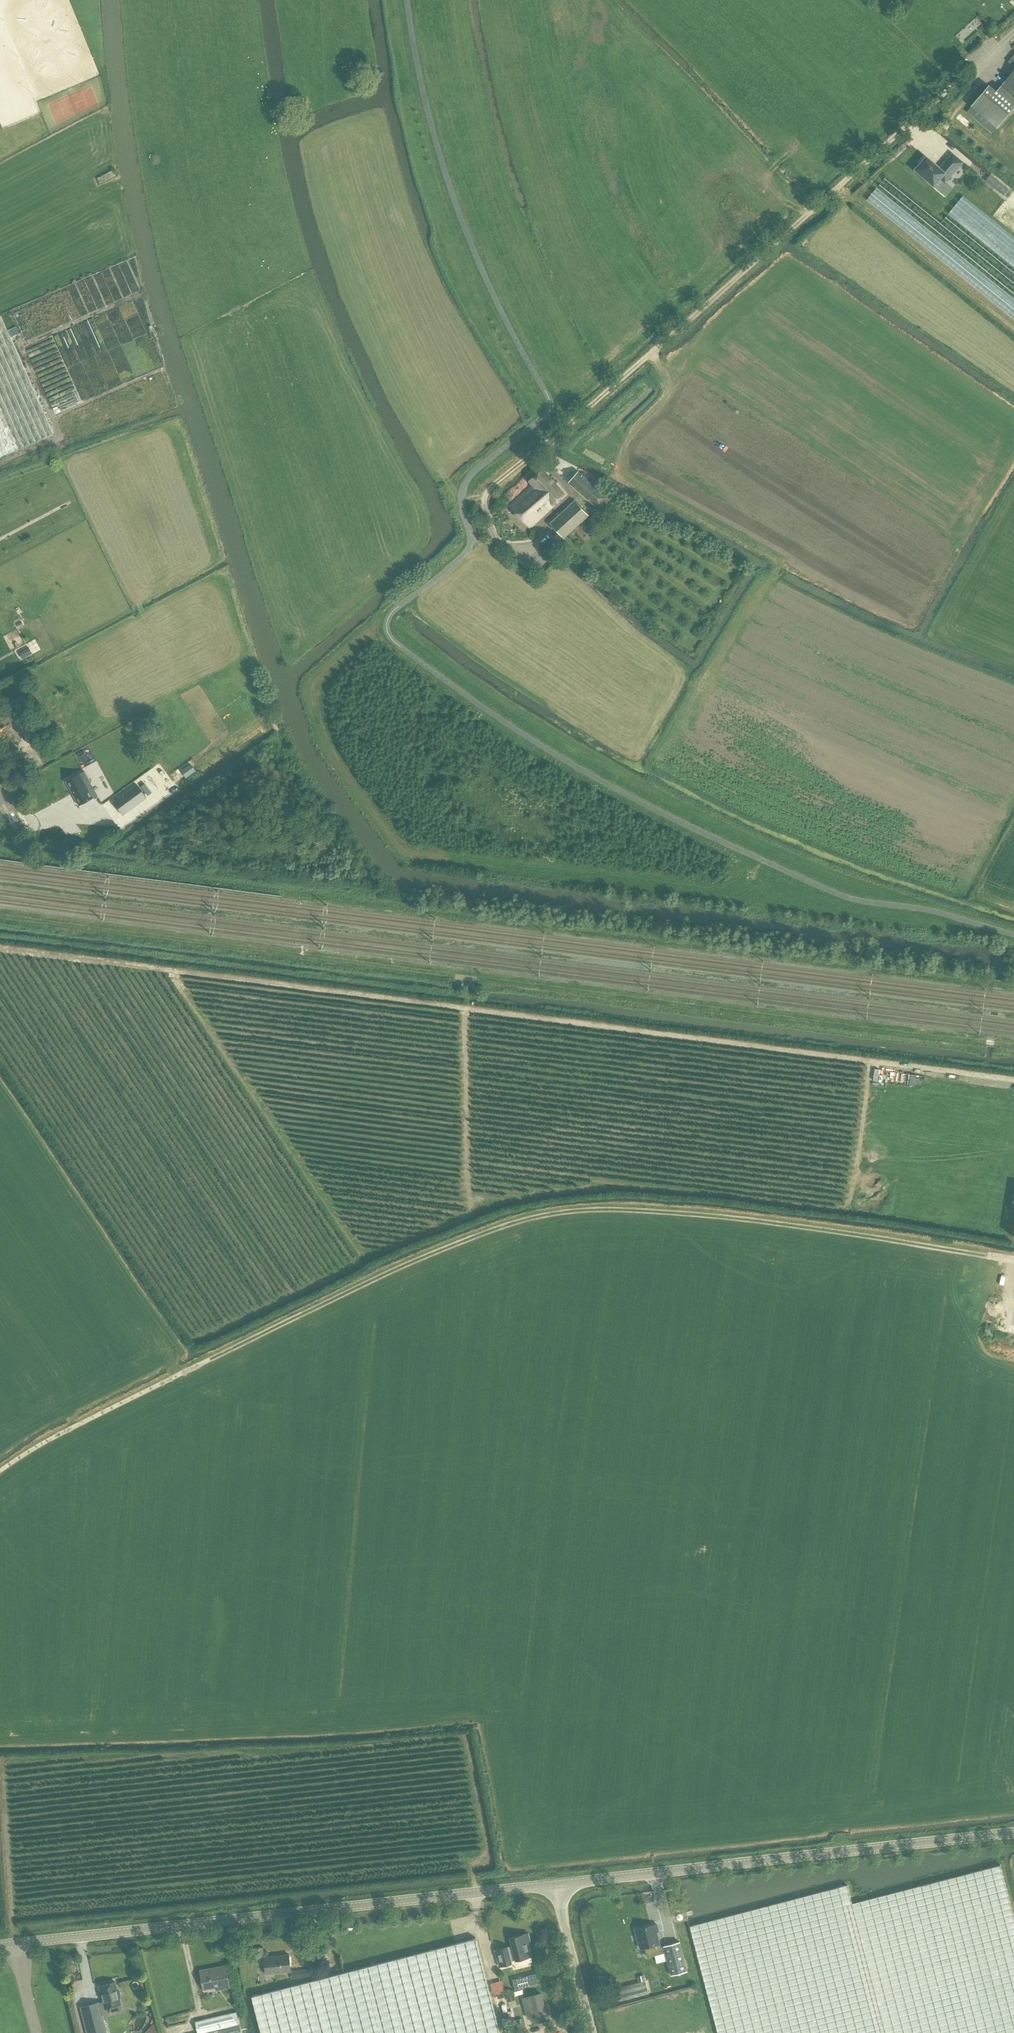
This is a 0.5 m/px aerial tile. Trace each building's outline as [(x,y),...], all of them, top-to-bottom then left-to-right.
[(971,106),(996,128),(1013,107),(1013,70),(993,94),(987,89),(986,88),(971,106)] [(991,134),(996,128),(971,106),(966,111),(991,134)] [(921,164),(915,170),(933,185),(943,174),(948,178),(962,162),(952,154),(939,169),(926,158),(925,159),(923,158),(919,163),(921,164)] [(97,178),(100,184),(115,176),(113,170),(97,178)] [(986,179),(990,182),(1004,194),(1008,189),(994,177),(990,174),(986,179)] [(54,433),(1,316),(0,316),(0,457),(54,433)] [(523,521),(527,525),(529,527),(565,494),(560,488),(553,481),(554,481),(551,478),(549,477),(542,469),(528,481),(532,486),(509,505),(514,511),(514,512),(517,514),(521,518),(521,519),(523,521)] [(596,476),(590,483),(578,472),(569,482),(581,493),(582,494),(588,500),(589,500),(593,503),(596,506),(602,511),(604,509),(602,508),(610,499),(605,496),(596,487),(601,481),(596,476)] [(550,523),(564,538),(588,516),(574,501),(550,523)] [(85,766),(89,774),(101,768),(98,760),(85,766)] [(80,773),(66,780),(79,805),(93,798),(80,773)] [(145,783),(141,786),(148,794),(152,791),(145,783)] [(137,785),(112,803),(122,816),(146,798),(137,785)] [(717,2032),(1013,2032),(1013,1920),(1000,1865),(852,1903),(847,1885),(690,1926),(717,2032)] [(660,1946),(656,1931),(658,1930),(656,1923),(635,1929),(639,1948),(644,1946),(647,1956),(665,1952),(663,1946),(660,1946)] [(527,1940),(529,1940),(528,1933),(510,1938),(512,1947),(507,1948),(507,1947),(496,1950),(500,1966),(511,1963),(510,1959),(515,1958),(516,1960),(531,1956),(527,1940)] [(475,1938),(469,1940),(334,1975),(252,1996),(261,2032),(500,2032),(475,1938)] [(671,1974),(686,1970),(679,1941),(663,1946),(665,1952),(671,1974)] [(266,1974),(291,1971),(289,1954),(265,1957),(266,1974)] [(216,1989),(229,1986),(226,1966),(200,1970),(203,1988),(216,1986),(216,1989)] [(310,1976),(308,1969),(290,1971),(291,1979),(310,1976)] [(535,1973),(512,1979),(515,1990),(538,1984),(535,1973)] [(502,1979),(491,1982),(494,1993),(505,1991),(502,1979)] [(620,2001),(648,1993),(645,1980),(616,1988),(620,2001)] [(104,2002),(99,2003),(102,2014),(115,2011),(114,2006),(121,2004),(119,1997),(120,1997),(118,1990),(117,1990),(115,1982),(99,1986),(104,2002)] [(546,2009),(545,2010),(541,1993),(528,1996),(523,1998),(528,2018),(532,2017),(533,2022),(549,2018),(546,2009)] [(236,2011),(195,2021),(198,2032),(242,2032),(236,2011)] [(156,2024),(152,2025),(145,2032),(158,2032),(156,2024)]
